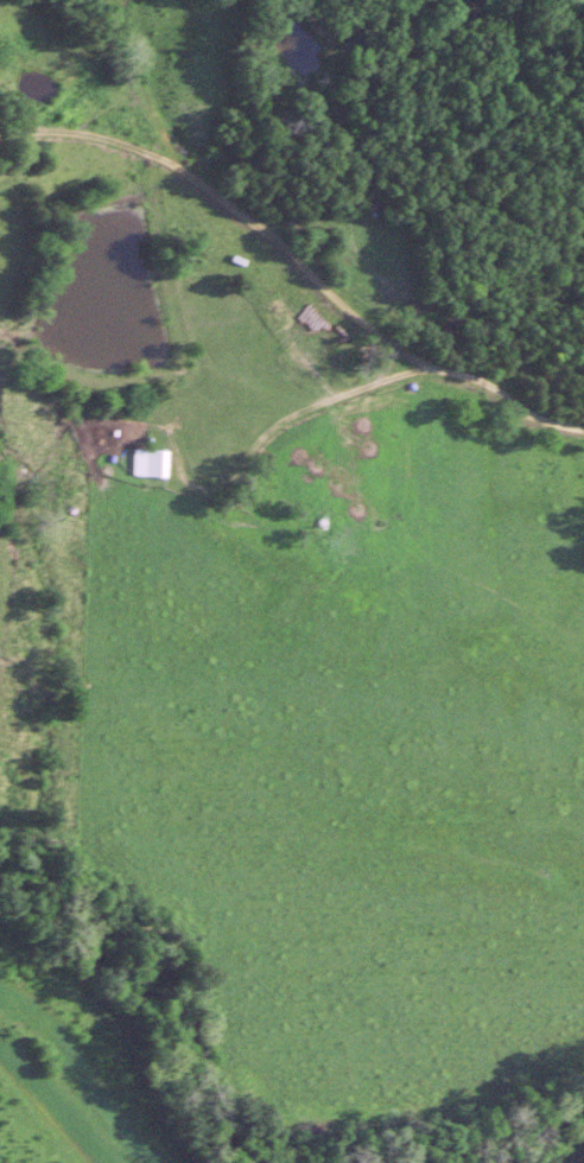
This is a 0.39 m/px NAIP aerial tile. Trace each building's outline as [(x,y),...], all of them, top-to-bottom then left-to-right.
[(126,477),(160,477),(160,450),(126,450),(126,477)]
